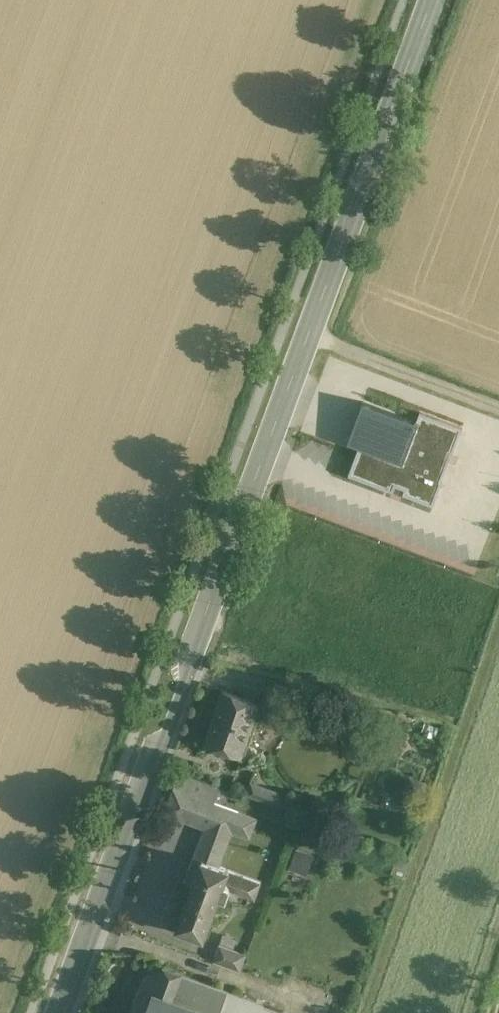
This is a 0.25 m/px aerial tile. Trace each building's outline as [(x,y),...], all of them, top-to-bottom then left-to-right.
[(364,401),(348,443),(359,447),(348,475),(393,492),(395,487),(404,490),(403,494),(433,505),(463,427),(421,411),(417,421),(364,401)] [(263,707),(224,693),(206,744),(244,759),(260,714),(263,707)] [(228,790),(180,773),(165,812),(205,827),(185,882),(193,885),(203,859),(220,865),(233,830),(250,837),(257,819),(222,806),(228,790)] [(283,794),(254,783),(250,794),(279,805),(283,794)] [(309,874),(316,854),(296,847),(290,867),(309,874)] [(220,865),(203,859),(193,885),(177,927),(205,938),(220,896),(227,898),(231,888),(255,897),(262,881),(220,865)] [(247,954),(222,945),(216,961),(241,970),(247,954)] [(185,974),(185,973),(168,966),(157,995),(206,1012),(230,1012),(237,994),(185,974)] [(285,1011),(237,994),(230,1012),(284,1012),(285,1011)] [(155,995),(148,1012),(206,1012),(157,995),(155,995)]
